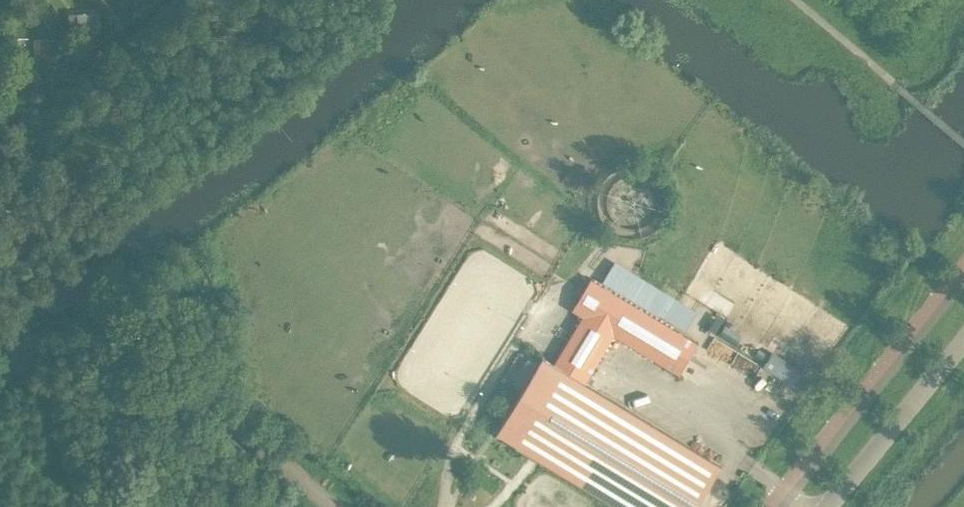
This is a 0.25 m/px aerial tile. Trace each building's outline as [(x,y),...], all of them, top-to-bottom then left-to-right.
[(95,30),(94,12),(68,13),(69,31),(95,30)] [(60,56),(59,38),(34,40),(35,57),(60,56)] [(636,274),(615,260),(602,281),(656,314),(657,313),(685,330),(696,312),(636,274)] [(546,359),(542,357),(496,434),(616,506),(696,506),(721,465),(585,383),(614,336),(679,375),(698,343),(591,278),(571,310),(581,317),(553,364),(546,359)]
